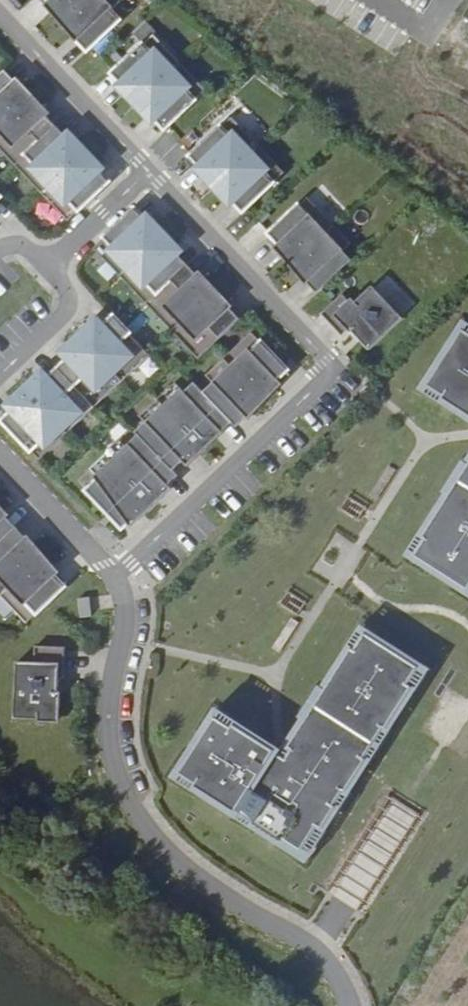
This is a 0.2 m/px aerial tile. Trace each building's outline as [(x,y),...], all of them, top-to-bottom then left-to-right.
[(56,8),(54,10),(64,21),(86,0),(49,0),(56,8)] [(64,21),(75,32),(77,30),(93,47),(121,20),(112,11),(122,0),(86,0),(64,21)] [(391,54),(407,28),(361,0),(300,0),(391,54)] [(147,42),(117,70),(132,87),(129,90),(140,101),(180,62),(163,45),(156,51),(147,42)] [(180,62),(140,101),(151,112),(154,109),(170,126),(200,97),(191,87),(198,80),(180,62)] [(1,74),(0,75),(0,128),(30,99),(19,88),(17,91),(1,74)] [(0,128),(0,149),(7,155),(13,150),(22,159),(54,129),(37,113),(40,110),(30,99),(0,128)] [(235,134),(225,124),(195,153),(211,169),(208,172),(218,183),(259,144),(242,127),(235,134)] [(54,129),(22,159),(32,169),(25,175),(42,194),(82,155),(72,144),(69,147),(54,129)] [(259,144),(218,183),(230,194),(232,192),(248,208),(279,179),(270,169),(276,163),(259,144)] [(82,155),(42,194),(59,211),(65,206),(75,215),(105,185),(90,169),(92,166),(82,155)] [(307,217),(298,208),(270,234),(286,250),(283,253),(294,264),(334,225),(318,207),(307,217)] [(132,212),(101,242),(110,251),(103,258),(120,276),(161,237),(150,227),(147,229),(132,212)] [(334,225),(294,264),(304,275),(307,273),(322,289),(350,263),(341,253),(351,243),(334,225)] [(161,237),(120,276),(137,293),(144,287),(154,297),(184,268),(169,252),(172,249),(161,237)] [(184,268),(154,297),(162,306),(156,313),(173,331),(213,293),(203,282),(200,284),(184,268)] [(353,305),(343,294),(321,314),(343,337),(351,331),(370,351),(404,319),(373,286),(353,305)] [(213,293),(173,331),(190,349),(197,342),(206,352),(237,323),(221,307),(224,304),(213,293)] [(94,329),(83,340),(122,381),(140,364),(133,357),(143,348),(114,317),(97,332),(94,329)] [(462,319),(448,341),(455,346),(439,371),(432,366),(418,388),(442,404),(444,400),(467,415),(467,323),(462,319)] [(75,353),(58,369),(87,400),(97,390),(105,398),(122,381),(83,340),(72,350),(75,353)] [(288,371),(261,343),(252,352),(242,342),(224,359),(263,399),(274,389),(271,386),(288,371)] [(263,399),(224,359),(206,375),(215,386),(206,395),(228,418),(232,423),(249,407),(252,409),(263,399)] [(46,376),(11,410),(12,412),(2,421),(34,454),(47,443),(52,447),(82,418),(78,413),(90,403),(87,400),(58,369),(48,378),(46,376)] [(228,418),(206,395),(195,383),(185,392),(182,389),(146,422),(149,426),(139,435),(142,438),(173,470),(183,461),(185,463),(220,429),(218,427),(228,418)] [(173,470),(142,438),(133,447),(129,443),(94,477),(97,480),(87,490),(120,525),(129,516),(132,518),(164,488),(162,484),(175,473),(173,470)] [(461,464),(444,491),(451,495),(424,539),(420,536),(404,560),(426,574),(431,567),(454,582),(449,589),(467,601),(467,468),(461,464)] [(13,532),(0,519),(0,544),(13,532)] [(41,557),(32,546),(29,549),(13,532),(0,544),(0,595),(1,596),(41,557)] [(38,614),(65,587),(50,571),(52,568),(41,557),(1,596),(18,613),(28,604),(38,614)] [(90,597),(78,598),(79,617),(92,616),(90,597)] [(348,648),(352,650),(355,652),(366,635),(381,645),(386,638),(364,623),(348,648)] [(409,686),(419,669),(404,659),(381,645),(366,635),(355,652),(352,650),(325,693),(308,720),(289,750),(282,751),(276,753),(237,727),(234,730),(218,720),(208,734),(192,759),(182,773),(200,784),(198,787),(238,813),(256,825),(283,843),(285,840),(303,851),(313,837),(319,827),(324,830),(326,826),(349,791),(366,763),(388,729),(413,689),(409,686)] [(20,660),(19,713),(61,714),(62,674),(67,674),(67,645),(37,644),(36,660),(20,660)] [(409,686),(413,689),(415,690),(431,667),(409,652),(404,659),(419,669),(409,686)] [(308,720),(325,693),(317,689),(301,715),(308,720)] [(234,730),(237,727),(239,723),(215,708),(201,729),(208,734),(218,720),(234,730)] [(388,729),(366,763),(372,767),(393,732),(388,729)] [(182,773),(192,759),(185,754),(171,776),(195,792),(198,787),(200,784),(182,773)] [(349,791),(326,826),(333,830),(356,796),(349,791)] [(256,825),(238,813),(233,820),(251,832),(256,825)] [(303,851),(285,840),(283,843),(280,847),(306,863),(320,841),(313,837),(303,851)]
